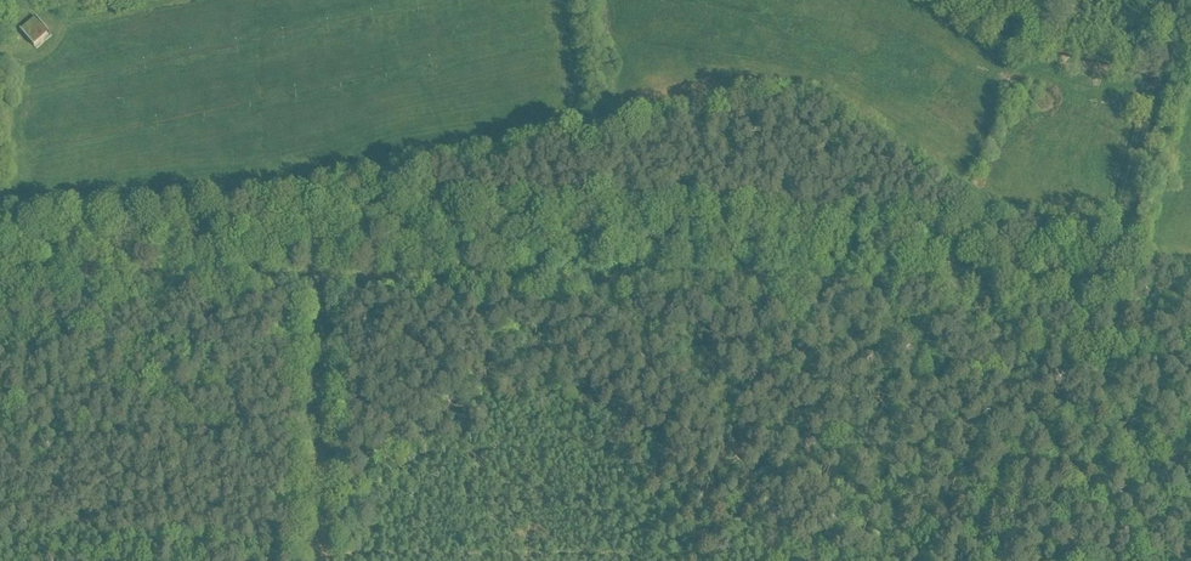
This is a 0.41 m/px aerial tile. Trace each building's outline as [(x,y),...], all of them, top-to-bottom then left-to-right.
[(32,46),(47,33),(34,19),(19,32),(32,46)]
